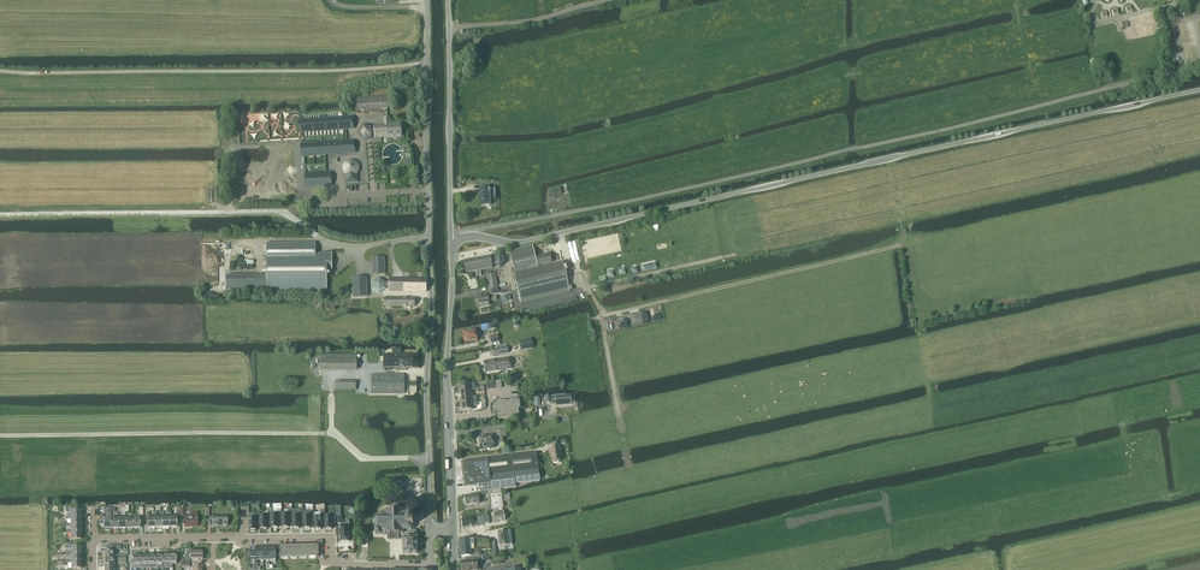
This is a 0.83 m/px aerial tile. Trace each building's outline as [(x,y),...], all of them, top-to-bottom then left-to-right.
[(387,109),(387,97),(357,99),(357,111),(387,109)] [(300,132),(353,129),(352,118),(299,121),(300,132)] [(385,125),(383,125),(384,138),(401,136),(400,124),(390,125),(390,121),(389,118),(388,118),(385,119),(385,125)] [(363,125),(359,131),(361,132),(360,133),(365,139),(371,136),(371,135),(374,135),(374,133),(374,130),(371,130),(371,129),(369,129),(370,126),(363,125)] [(383,125),(373,126),(374,130),(374,133),(374,138),(384,138),(383,125)] [(352,142),(301,145),(302,156),(352,153),(354,153),(354,142),(352,142)] [(342,167),(342,168),(342,170),(342,171),(343,173),(343,174),(344,175),(345,176),(346,183),(357,182),(356,175),(357,174),(358,173),(359,171),(359,170),(359,169),(359,167),(359,166),(358,164),(357,163),(356,162),(355,161),(353,161),(352,160),(350,160),(349,160),(347,161),(346,161),(345,162),(344,163),(343,164),(342,166),(342,167)] [(331,186),(330,173),(305,175),(306,187),(331,186)] [(490,189),(480,189),(480,193),(481,193),(481,206),(490,206),(490,196),(492,196),(495,196),(495,189),(491,189),(490,189)] [(231,276),(225,276),(226,291),(231,291),(232,291),(267,291),(315,290),(327,290),(326,272),(332,272),(332,254),(316,254),(316,244),(266,244),(266,254),(267,276),(231,276)] [(569,288),(563,263),(538,269),(532,246),(509,252),(514,274),(514,275),(520,303),(569,291),(569,288)] [(505,264),(504,258),(498,255),(493,260),(494,266),(500,268),(505,264)] [(538,266),(551,263),(549,255),(541,257),(540,256),(536,257),(538,266)] [(480,271),(492,268),(490,256),(463,261),(465,273),(476,271),(477,276),(481,275),(480,271)] [(384,258),(372,258),(372,274),(385,274),(384,258)] [(657,269),(656,263),(642,266),(643,272),(657,269)] [(488,290),(496,289),(497,289),(495,273),(485,275),(488,290)] [(353,298),(367,297),(366,277),(352,278),(353,298)] [(385,290),(386,282),(379,279),(373,282),(372,290),(378,294),(385,290)] [(385,283),(385,289),(388,290),(388,292),(414,292),(426,292),(426,279),(411,279),(406,279),(389,279),(389,283),(385,283)] [(478,307),(489,306),(487,294),(476,296),(478,307)] [(414,307),(414,298),(384,298),(384,306),(414,307)] [(477,341),(476,335),(478,335),(477,330),(475,330),(462,333),(463,338),(462,339),(463,342),(464,342),(464,343),(477,341)] [(533,349),(531,339),(519,342),(520,344),(521,351),(526,350),(533,349)] [(493,350),(492,350),(493,356),(508,353),(507,348),(507,347),(493,350)] [(412,355),(401,355),(401,349),(392,349),(392,355),(384,355),(384,368),(412,368),(412,355)] [(320,370),(357,370),(357,355),(320,355),(320,370)] [(509,358),(483,362),(485,373),(501,370),(501,369),(506,369),(506,370),(511,369),(509,358)] [(372,394),(404,394),(404,375),(372,375),(372,394)] [(510,388),(518,387),(517,379),(509,380),(510,388)] [(476,387),(475,383),(471,383),(460,384),(460,388),(458,388),(458,391),(472,390),(480,389),(484,389),(484,386),(476,387)] [(565,395),(545,397),(545,399),(545,403),(551,403),(551,399),(555,398),(556,405),(571,404),(571,403),(575,403),(574,396),(571,397),(571,395),(565,396),(565,395)] [(518,409),(520,409),(519,400),(509,401),(509,402),(506,402),(506,401),(495,402),(496,411),(497,411),(498,419),(519,417),(518,409)] [(474,410),(474,406),(477,406),(476,403),(460,404),(460,407),(462,407),(462,411),(474,410)] [(493,437),(500,436),(500,430),(484,432),(485,437),(479,438),(480,450),(494,448),(493,437)] [(558,452),(560,451),(559,443),(551,444),(552,449),(550,449),(552,463),(560,461),(558,452)] [(490,476),(538,471),(536,454),(461,462),(463,479),(490,476)] [(515,484),(539,481),(538,471),(490,476),(463,479),(464,487),(491,484),(491,490),(501,489),(516,487),(515,484)] [(500,489),(501,489),(491,490),(487,491),(488,496),(490,495),(491,510),(503,508),(501,494),(500,489)] [(479,503),(482,503),(481,495),(465,497),(466,505),(474,504),(475,505),(477,504),(478,504),(479,504),(479,503)] [(139,516),(132,516),(132,519),(133,519),(133,528),(140,528),(140,519),(141,519),(141,516),(143,516),(143,508),(139,508),(139,516)] [(103,516),(99,516),(99,526),(103,526),(103,529),(104,529),(104,530),(108,530),(108,529),(111,529),(111,519),(111,512),(111,509),(103,509),(103,516)] [(298,510),(292,510),(292,513),(292,514),(292,519),(292,529),(299,529),(299,523),(303,523),(303,512),(303,509),(298,509),(298,510)] [(402,510),(398,510),(398,509),(397,509),(398,510),(390,510),(390,509),(389,509),(389,510),(385,510),(384,510),(385,511),(385,514),(382,514),(381,513),(381,514),(381,517),(378,518),(377,517),(377,518),(375,520),(374,520),(374,521),(375,521),(375,524),(374,524),(374,525),(375,525),(375,535),(385,534),(385,535),(386,534),(387,534),(387,540),(399,540),(399,535),(399,534),(402,534),(402,535),(403,535),(403,538),(402,538),(403,554),(417,554),(416,534),(414,531),(411,531),(412,531),(411,530),(412,529),(413,529),(413,528),(412,528),(411,526),(413,526),(414,526),(413,525),(413,519),(414,518),(413,518),(413,517),(412,516),(411,514),(411,513),(410,514),(406,514),(406,513),(405,513),(405,514),(402,514),(402,511),(403,510),(403,509),(402,510)] [(495,522),(505,520),(502,510),(493,512),(495,522)] [(320,513),(314,513),(314,518),(314,520),(314,530),(321,530),(321,521),(325,521),(325,515),(325,511),(320,511),(320,513)] [(177,518),(170,518),(170,512),(168,512),(168,518),(168,528),(177,528),(177,518)] [(314,512),(303,512),(303,523),(303,529),(304,529),(309,529),(310,529),(310,520),(314,520),(314,518),(314,513),(314,512)] [(197,527),(197,517),(197,513),(190,513),(190,517),(184,517),(184,528),(197,527)] [(277,513),(270,513),(270,514),(271,523),(271,528),(277,528),(277,520),(281,520),(281,514),(277,514),(277,513)] [(281,514),(281,520),(281,528),(288,528),(288,519),(292,519),(292,514),(292,513),(281,513),(281,514)] [(331,515),(325,515),(325,521),(325,530),(332,530),(332,524),(336,524),(335,513),(331,513),(331,515)] [(260,514),(249,514),(249,531),(250,531),(250,532),(255,532),(255,531),(256,531),(256,525),(260,525),(260,514)] [(260,514),(260,525),(260,530),(267,530),(267,524),(271,523),(270,514),(260,515),(260,514)] [(482,516),(474,517),(475,526),(483,525),(482,516)] [(214,527),(227,527),(227,517),(223,517),(223,518),(214,519),(214,518),(209,518),(210,527),(214,527)] [(341,517),(337,517),(338,524),(340,524),(340,526),(340,542),(348,541),(348,526),(343,526),(343,522),(341,522),(341,517)] [(463,528),(475,526),(474,517),(462,519),(463,528)] [(507,531),(498,532),(499,537),(500,537),(501,546),(509,545),(512,544),(510,530),(507,531)] [(65,534),(71,534),(71,540),(81,540),(81,531),(71,531),(65,531),(65,534)] [(473,540),(460,541),(461,558),(465,557),(465,558),(479,556),(479,555),(479,551),(490,550),(490,549),(490,548),(490,540),(485,541),(484,539),(473,540)] [(284,546),(279,546),(279,548),(279,550),(279,551),(279,558),(282,558),(283,558),(283,557),(288,557),(288,558),(291,558),(293,558),(292,557),(297,557),(297,558),(300,558),(302,558),(302,557),(306,557),(306,558),(309,558),(311,558),(311,557),(315,557),(315,558),(319,557),(318,546),(322,546),(323,546),(323,542),(317,542),(317,545),(315,545),(284,546)] [(184,559),(181,559),(182,564),(189,563),(189,560),(202,560),(202,550),(190,550),(190,551),(186,552),(186,559),(184,559)] [(461,566),(461,569),(477,569),(476,563),(481,563),(483,561),(482,556),(479,556),(465,558),(465,562),(461,562),(462,566),(461,566)] [(66,563),(71,563),(71,569),(81,569),(81,561),(71,561),(66,561),(66,563)]
